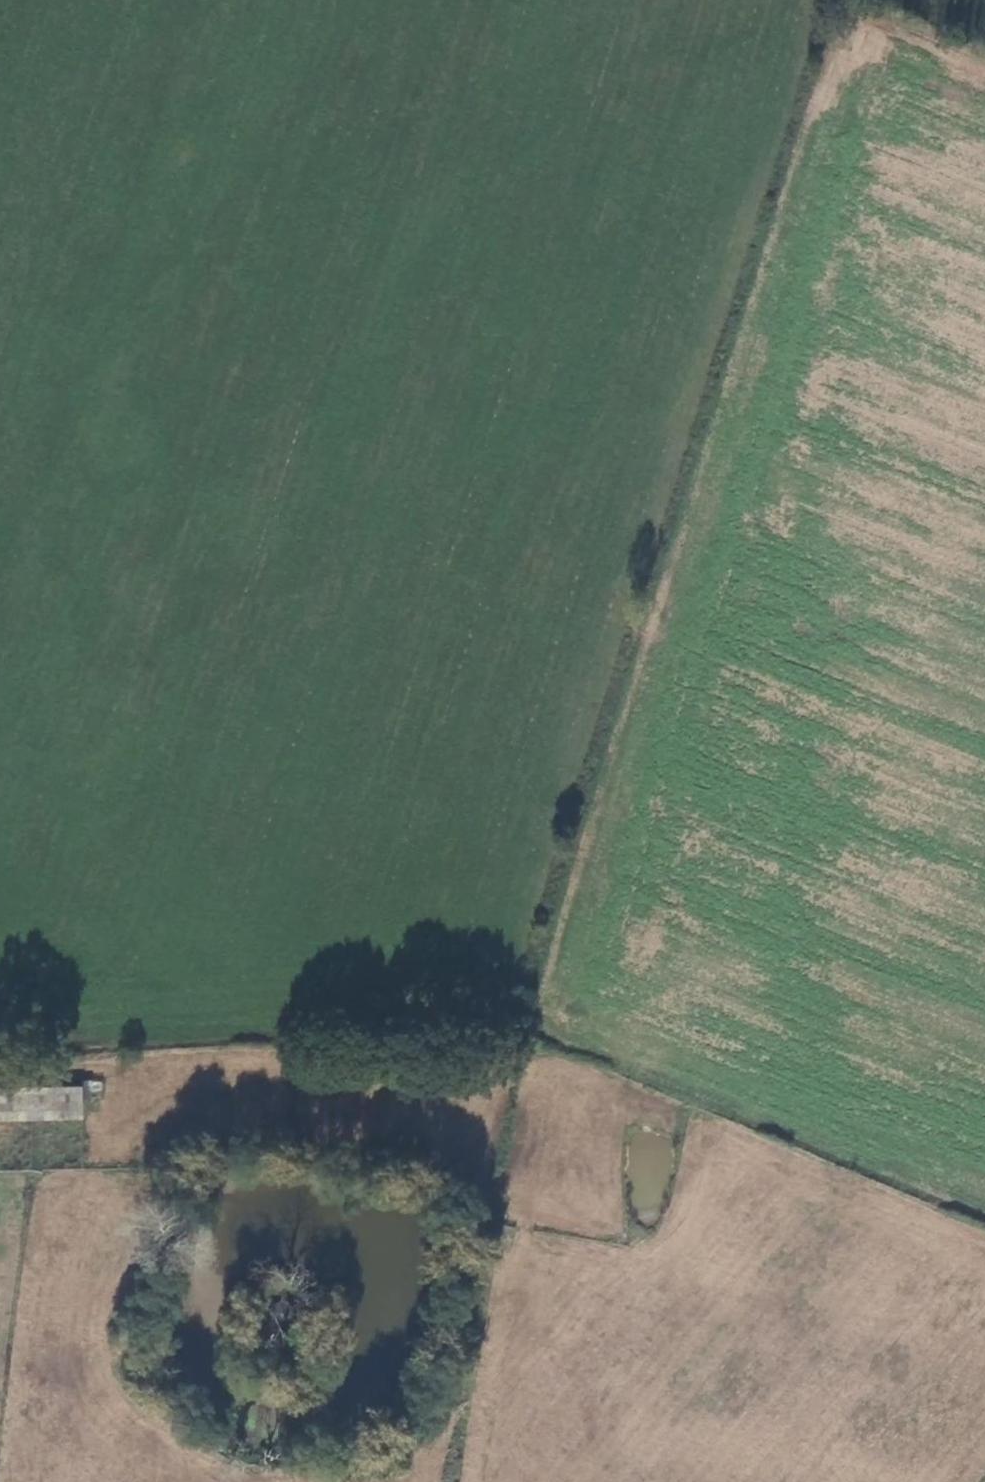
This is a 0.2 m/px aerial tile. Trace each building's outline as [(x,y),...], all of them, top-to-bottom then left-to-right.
[(3,1121),(29,1120),(28,1092),(2,1092),(3,1121)] [(28,1092),(29,1120),(53,1120),(53,1092),(28,1092)]
